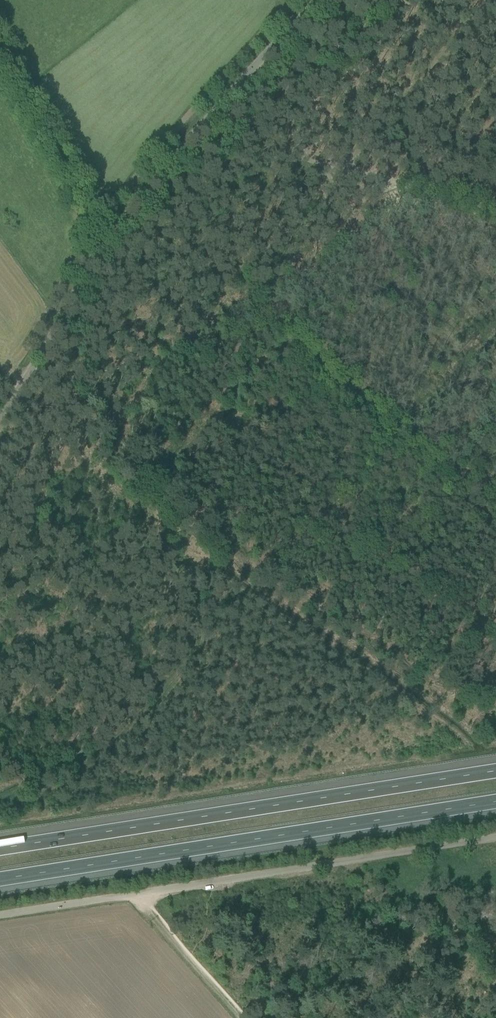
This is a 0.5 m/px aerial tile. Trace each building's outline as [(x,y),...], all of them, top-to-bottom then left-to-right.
[(459,769),(460,774),(477,771),(476,766),(459,769)]
